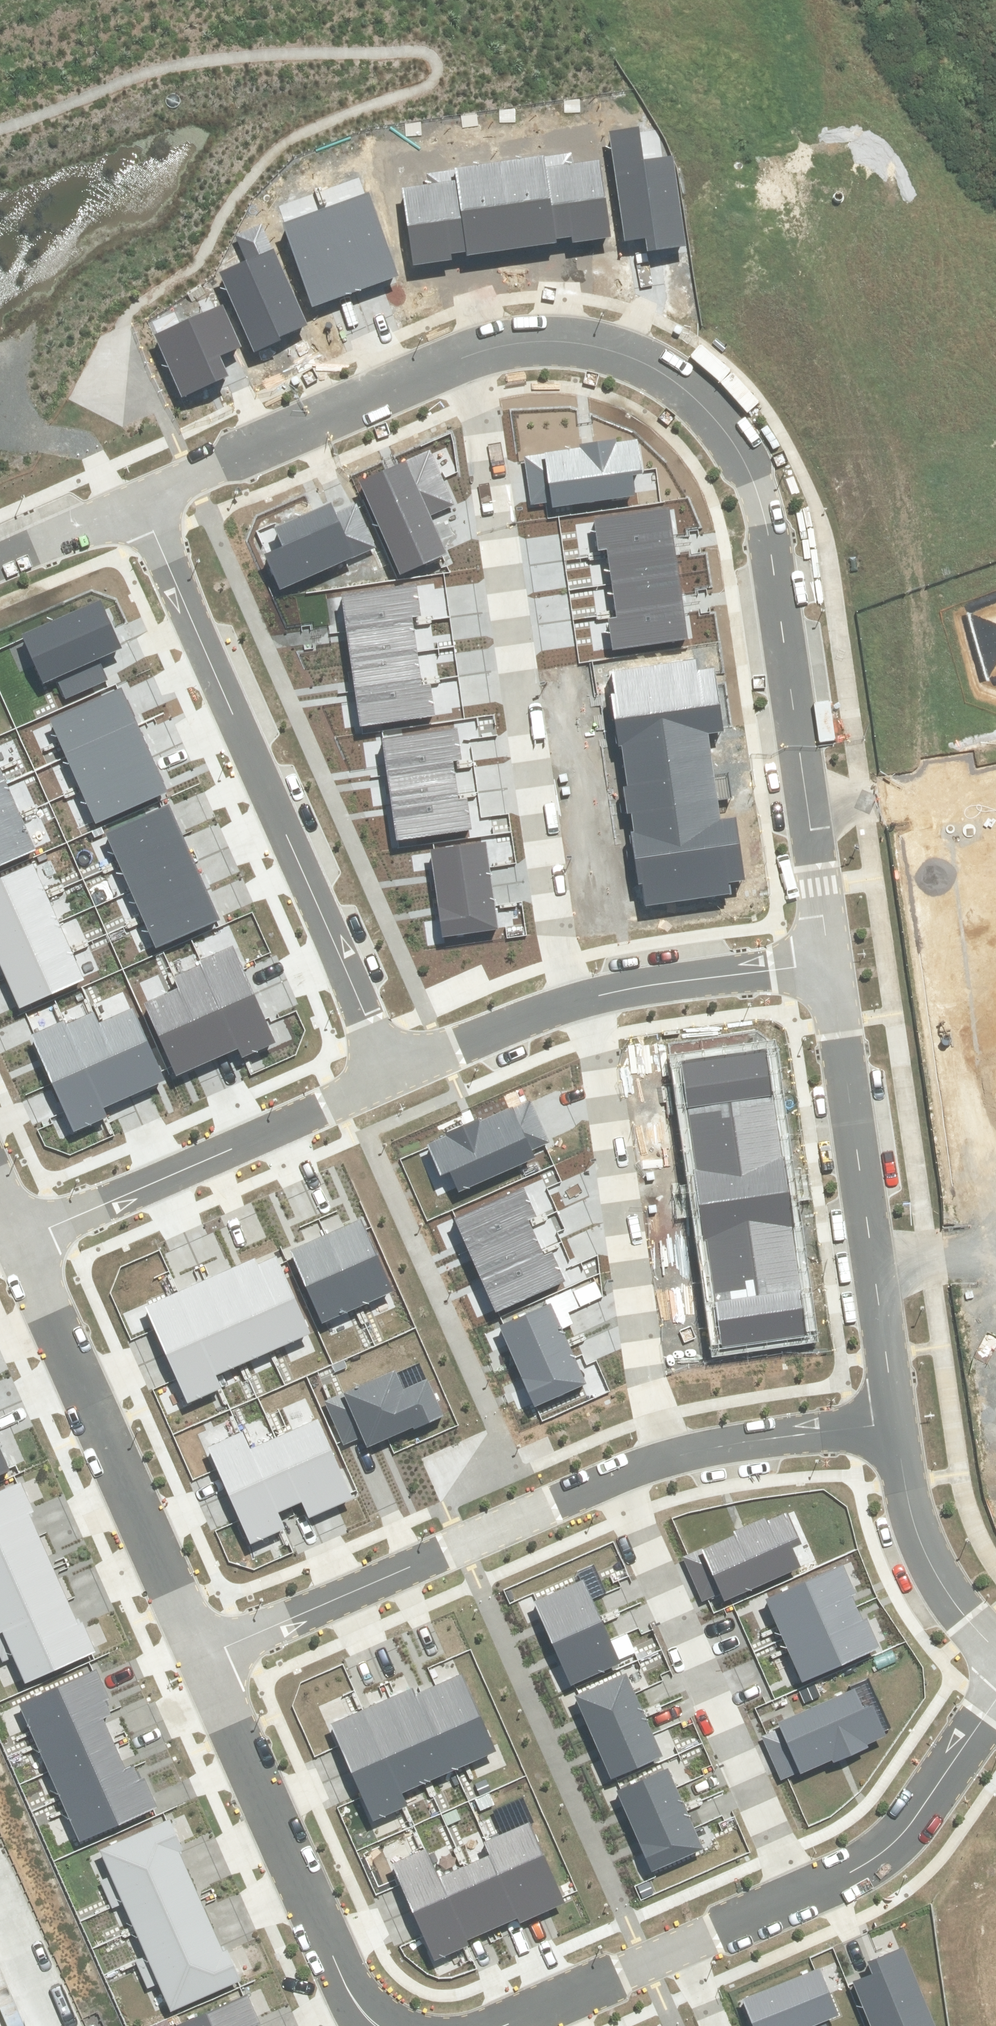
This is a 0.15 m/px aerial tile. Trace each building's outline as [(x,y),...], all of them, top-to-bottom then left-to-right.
[(640,127),(609,132),(625,242),(646,239),(648,251),(686,246),(672,155),(644,160),(640,127)] [(546,167),(545,156),(500,162),(513,249),(557,243),(556,238),(546,167)] [(611,237),(600,159),(546,167),(556,238),(571,236),(572,243),(611,237)] [(513,249),(500,162),(454,169),(456,180),(466,251),(466,256),(513,249)] [(466,251),(456,180),(402,188),(413,265),(452,260),(451,253),(466,251)] [(398,276),(369,192),(326,207),(355,291),(398,276)] [(326,207),(283,222),(313,306),(355,291),(326,207)] [(219,272),(254,351),(308,327),(262,223),(235,235),(246,260),(219,272)] [(222,305),(155,334),(182,397),(229,377),(220,356),(241,347),(222,305)] [(524,456),(531,506),(551,503),(552,508),(636,496),(633,474),(642,472),(637,440),(617,442),(616,439),(588,442),(580,444),(581,448),(524,456)] [(359,479),(399,574),(447,554),(430,514),(456,503),(433,448),(392,466),(359,479)] [(285,547),(266,555),(280,588),(376,548),(357,503),(336,512),(332,502),(319,508),(276,525),(285,547)] [(594,519),(598,550),(607,549),(607,554),(675,545),(674,540),(670,508),(594,519)] [(676,550),(675,545),(607,554),(612,584),(679,574),(676,550)] [(612,584),(616,613),(683,604),(682,599),(679,574),(612,584)] [(346,624),(346,629),(413,620),(413,616),(421,615),(417,585),(342,594),(346,624)] [(56,678),(65,699),(106,681),(108,680),(98,657),(121,647),(117,638),(100,600),(22,634),(44,684),(56,678)] [(613,650),(688,639),(684,609),(683,604),(616,613),(616,617),(608,618),(613,650)] [(351,660),(418,652),(413,620),(346,629),(348,637),(351,660)] [(354,689),(421,681),(418,652),(351,660),(354,685),(354,689)] [(615,693),(610,694),(613,712),(614,718),(718,703),(715,679),(713,667),(698,669),(697,659),(612,671),(615,693)] [(359,725),(435,715),(431,684),(422,685),(421,681),(354,689),(355,697),(359,725)] [(50,720),(65,753),(136,722),(133,715),(121,688),(118,690),(50,720)] [(625,767),(711,755),(709,739),(709,733),(722,732),(718,703),(614,718),(614,723),(618,747),(622,746),(625,767)] [(80,788),(151,757),(140,731),(136,722),(65,753),(80,788)] [(386,767),(387,773),(454,764),(453,761),(461,760),(457,729),(382,738),(386,767)] [(631,813),(718,801),(714,770),(711,755),(625,767),(628,785),(623,786),(626,807),(627,813),(631,813)] [(95,823),(167,792),(164,785),(151,757),(80,788),(95,823)] [(391,803),(458,794),(454,764),(387,773),(388,783),(391,803)] [(20,815),(5,781),(0,783),(0,823),(20,815)] [(395,840),(472,830),(468,797),(458,798),(458,794),(391,803),(392,813),(395,840)] [(634,858),(739,844),(736,817),(720,819),(720,813),(718,801),(631,813),(634,831),(630,831),(634,854),(634,858)] [(169,805),(105,832),(119,862),(182,835),(179,828),(169,805)] [(36,851),(20,815),(0,823),(0,866),(36,851)] [(119,862),(131,891),(194,863),(185,841),(182,835),(119,862)] [(434,877),(436,893),(492,886),(486,842),(431,849),(434,877)] [(730,882),(744,880),(743,872),(739,844),(634,858),(635,863),(638,885),(642,884),(645,907),(732,895),(730,882)] [(131,891),(143,918),(206,891),(204,885),(194,863),(131,891)] [(46,894),(34,865),(0,879),(0,914),(46,894)] [(492,886),(436,893),(439,910),(442,936),(498,929),(492,886)] [(143,918),(156,948),(219,921),(209,896),(206,891),(143,918)] [(59,923),(46,894),(0,914),(0,948),(59,923)] [(71,950),(59,923),(0,948),(0,965),(6,978),(71,950)] [(234,945),(200,959),(202,964),(221,1009),(255,995),(246,973),(244,969),(234,945)] [(19,1009),(84,981),(71,950),(6,978),(19,1009)] [(231,1053),(238,1050),(221,1009),(202,964),(173,976),(178,988),(209,1062),(231,1053)] [(178,988),(144,1002),(171,1067),(175,1076),(184,1072),(209,1062),(178,988)] [(241,1057),(275,1043),(265,1019),(263,1014),(255,995),(221,1009),(238,1050),(241,1057)] [(161,1071),(133,1008),(99,1023),(131,1096),(159,1084),(165,1081),(161,1071)] [(99,1023),(94,1012),(66,1024),(86,1067),(103,1108),(108,1106),(131,1096),(99,1023)] [(30,1035),(51,1083),(86,1067),(66,1024),(65,1020),(34,1033),(30,1035)] [(702,1269),(714,1350),(809,1335),(802,1287),(795,1245),(789,1206),(775,1120),(770,1085),(764,1049),(669,1063),(681,1141),(687,1179),(696,1232),(702,1269)] [(73,1132),(107,1117),(103,1108),(86,1067),(51,1083),(64,1112),(73,1132)] [(447,1136),(427,1144),(441,1176),(449,1172),(458,1192),(536,1158),(532,1150),(545,1145),(550,1142),(531,1099),(479,1122),(477,1118),(469,1122),(445,1132),(447,1136)] [(524,1189),(454,1218),(466,1245),(529,1219),(536,1216),(524,1189)] [(481,1281),(544,1255),(542,1250),(530,1223),(529,1219),(466,1245),(481,1281)] [(358,1307),(392,1292),(365,1230),(360,1220),(326,1235),(358,1307)] [(293,1258),(322,1323),(358,1307),(326,1235),(290,1251),(293,1258)] [(498,1311),(565,1282),(552,1251),(544,1255),(481,1281),(495,1312),(498,1311)] [(270,1351),(310,1334),(279,1264),(276,1256),(258,1264),(255,1258),(233,1268),(270,1351)] [(243,1363),(270,1351),(233,1268),(206,1280),(243,1363)] [(216,1375),(243,1363),(206,1280),(179,1292),(201,1340),(216,1375)] [(155,1330),(166,1355),(201,1340),(179,1292),(145,1307),(155,1330)] [(504,1325),(499,1327),(516,1367),(568,1343),(551,1304),(504,1325)] [(201,1340),(166,1355),(177,1379),(188,1404),(222,1389),(216,1375),(201,1340)] [(568,1343),(516,1367),(535,1407),(586,1384),(575,1358),(568,1343)] [(363,1438),(367,1448),(388,1439),(413,1428),(414,1430),(444,1417),(427,1379),(404,1389),(395,1370),(324,1401),(342,1442),(343,1446),(363,1438)] [(309,1517),(353,1499),(351,1493),(318,1420),(275,1439),(303,1502),(309,1517)] [(217,1470),(228,1495),(264,1480),(250,1449),(243,1432),(240,1433),(207,1447),(217,1470)] [(278,1513),(303,1502),(275,1439),(250,1449),(264,1480),(278,1513)] [(8,1472),(0,1452),(0,1475),(8,1472)] [(283,1530),(285,1529),(278,1513),(264,1480),(228,1495),(239,1520),(250,1544),(283,1530)] [(39,1538),(29,1514),(34,1512),(21,1482),(0,1491),(0,1555),(39,1538)] [(690,1556),(683,1559),(702,1602),(708,1599),(721,1594),(724,1601),(801,1567),(792,1547),(801,1543),(788,1513),(766,1522),(765,1518),(733,1532),(735,1536),(690,1556)] [(53,1569),(39,1538),(0,1555),(0,1592),(53,1569)] [(765,1599),(783,1639),(856,1606),(851,1595),(856,1593),(843,1564),(765,1599)] [(67,1601),(53,1569),(0,1592),(0,1630),(67,1601)] [(536,1600),(533,1602),(552,1642),(601,1620),(592,1599),(583,1580),(536,1600)] [(24,1684),(96,1653),(82,1622),(77,1625),(67,1601),(0,1630),(0,1659),(2,1663),(13,1658),(24,1684)] [(802,1682),(880,1648),(866,1618),(862,1620),(856,1606),(783,1639),(802,1682)] [(601,1620),(552,1642),(571,1684),(573,1683),(620,1662),(610,1640),(601,1620)] [(19,1703),(37,1743),(102,1715),(109,1712),(104,1701),(109,1699),(97,1670),(19,1703)] [(578,1694),(575,1695),(592,1735),(643,1714),(635,1694),(626,1674),(578,1694)] [(436,1686),(421,1692),(455,1770),(495,1753),(461,1675),(436,1686)] [(414,1688),(391,1698),(428,1782),(455,1770),(421,1692),(416,1694),(414,1688)] [(767,1734),(762,1736),(781,1781),(788,1778),(798,1773),(799,1775),(832,1761),(833,1763),(869,1748),(867,1744),(887,1735),(873,1704),(863,1709),(855,1690),(777,1723),(780,1729),(767,1734)] [(391,1698),(365,1709),(386,1758),(402,1793),(428,1782),(391,1698)] [(340,1745),(352,1773),(386,1758),(365,1709),(331,1724),(340,1745)] [(643,1714),(592,1735),(610,1779),(615,1776),(661,1757),(652,1735),(643,1714)] [(102,1715),(37,1743),(48,1770),(113,1742),(102,1715)] [(113,1742),(48,1770),(60,1797),(125,1770),(113,1742)] [(363,1797),(373,1821),(407,1806),(402,1793),(386,1758),(352,1773),(363,1797)] [(125,1770),(60,1797),(79,1841),(158,1808),(144,1777),(138,1779),(133,1766),(125,1770)] [(621,1789),(617,1791),(634,1830),(685,1808),(676,1788),(667,1769),(621,1789)] [(685,1808),(634,1830),(652,1872),(654,1871),(704,1848),(694,1828),(685,1808)] [(100,1851),(124,1904),(188,1876),(179,1854),(184,1851),(170,1820),(100,1851)] [(562,1898),(530,1822),(486,1841),(492,1855),(519,1918),(521,1922),(565,1903),(562,1898)] [(427,1849),(392,1864),(401,1884),(413,1913),(448,1898),(439,1878),(427,1849)] [(519,1918),(492,1855),(465,1866),(492,1930),(519,1918)] [(492,1930),(465,1866),(439,1878),(448,1898),(467,1941),(492,1930)] [(124,1904),(138,1936),(202,1907),(188,1876),(124,1904)] [(467,1941),(448,1898),(413,1913),(423,1936),(434,1961),(469,1946),(467,1941)] [(153,1967),(216,1939),(202,1907),(138,1936),(153,1967)] [(153,1967),(173,2010),(239,1981),(226,1953),(222,1955),(216,1939),(153,1967)] [(853,1980),(870,2025),(936,2025),(905,1946),(869,1960),(873,1972),(853,1980)] [(826,2022),(839,2017),(820,1969),(815,1971),(743,1999),(754,2025),(827,2025),(826,2022)] [(260,2025),(247,1996),(179,2025),(260,2025)]
